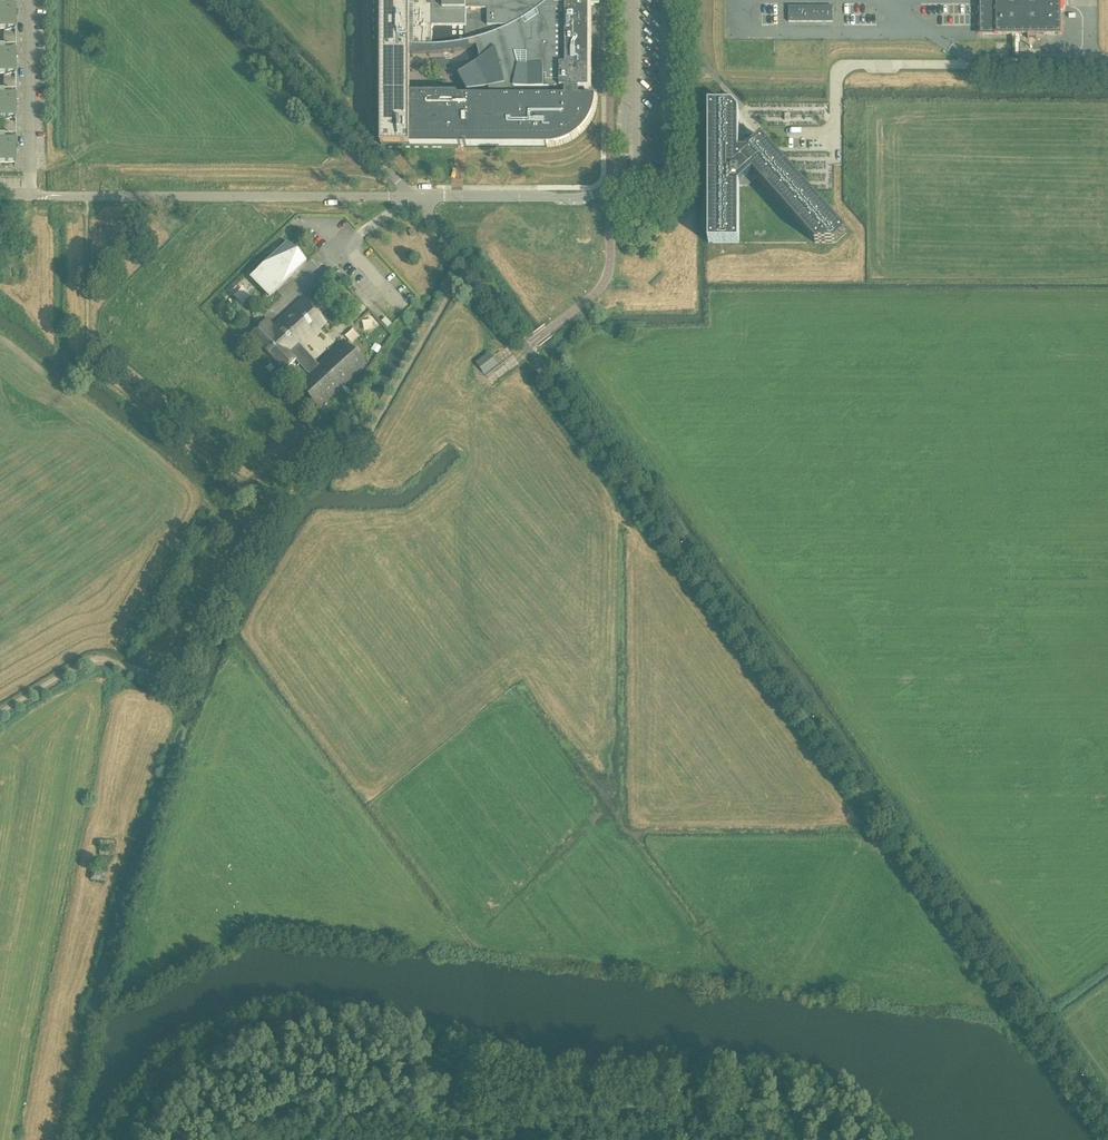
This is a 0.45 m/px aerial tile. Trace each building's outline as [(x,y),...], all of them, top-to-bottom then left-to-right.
[(579,96),(579,88),(589,88),(589,5),(600,5),(600,0),(381,0),(381,56),(381,96),(381,145),(547,145),(550,145),(553,145),(555,144),(558,144),(561,143),(564,142),(565,141),(567,141),(569,139),(572,138),(574,136),(577,135),(579,133),(581,131),(583,128),(585,126),(587,124),(588,121),(590,119),(591,116),(592,113),(593,111),(594,108),(595,105),(595,102),(595,99),(595,96),(579,96)] [(980,34),(1028,34),(1028,39),(1029,39),(1029,37),(1036,37),(1036,39),(1037,39),(1037,34),(1061,34),(1061,0),(980,0),(980,34)] [(15,30),(15,32),(15,1),(15,2),(0,2),(0,30),(15,30)] [(833,22),(833,8),(833,6),(789,6),(789,22),(833,22)] [(15,75),(15,77),(15,46),(15,47),(0,47),(0,74),(15,75)] [(15,119),(15,121),(15,90),(15,91),(0,91),(0,119),(15,119)] [(726,105),(709,105),(709,112),(709,192),(709,243),(739,243),(739,242),(739,186),(740,186),(753,174),(757,178),(780,203),(815,243),(835,243),(847,233),(817,199),(762,138),(749,149),(746,151),(739,151),(739,149),(739,145),(739,112),(733,105),(732,105),(726,105)] [(15,163),(15,166),(15,135),(15,136),(0,136),(0,163),(15,163)] [(287,241),(253,274),(249,278),(269,298),(273,294),(306,260),(287,241)] [(335,272),(341,278),(344,275),(338,270),(335,272)] [(301,346),(323,325),(326,323),(303,298),(273,325),(267,318),(250,334),(285,370),(295,360),(291,355),(301,346)] [(345,335),(352,343),(360,335),(353,327),(345,335)] [(291,355),(295,360),(309,375),(299,384),(318,404),(353,372),(363,363),(358,358),(349,348),(344,343),(343,344),(319,365),(301,346),(291,355)] [(477,361),(486,373),(500,364),(491,351),(477,361)] [(114,853),(115,839),(102,839),(101,853),(114,853)] [(108,871),(92,869),(91,882),(106,883),(108,871)]
